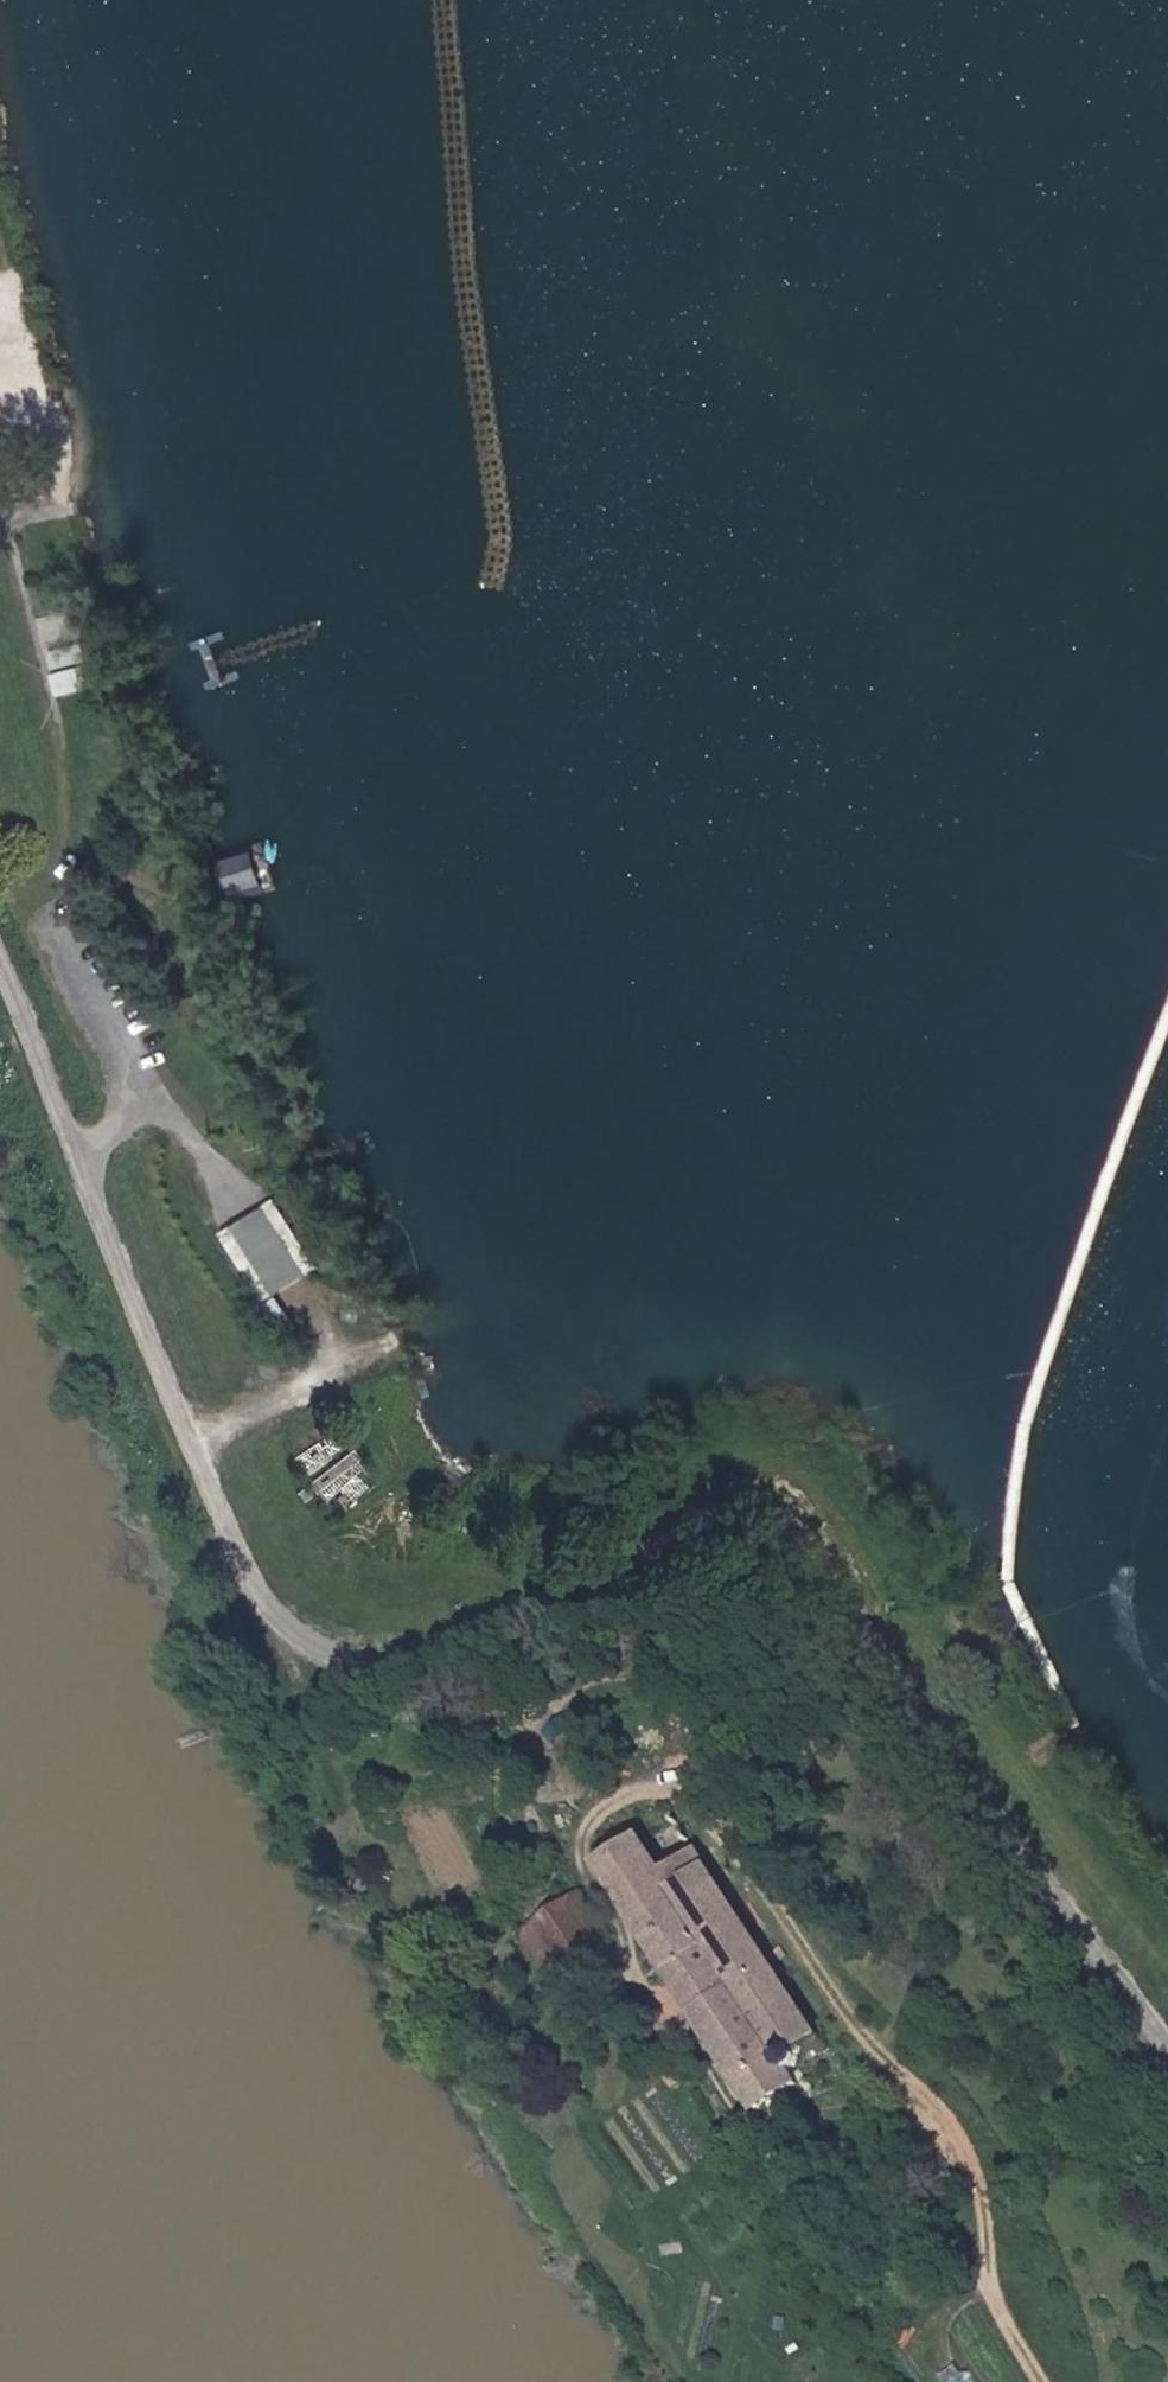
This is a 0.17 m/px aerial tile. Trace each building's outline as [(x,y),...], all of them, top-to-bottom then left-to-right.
[(267,1300),(310,1271),(264,1203),(222,1231),(267,1300)] [(685,1828),(644,1853),(633,1835),(595,1859),(752,2109),(793,2083),(783,2068),(821,2043),(685,1828)] [(529,1910),(562,1958),(595,1935),(563,1887),(529,1910)] [(952,2381),(987,2381),(976,2366),(952,2381)]
